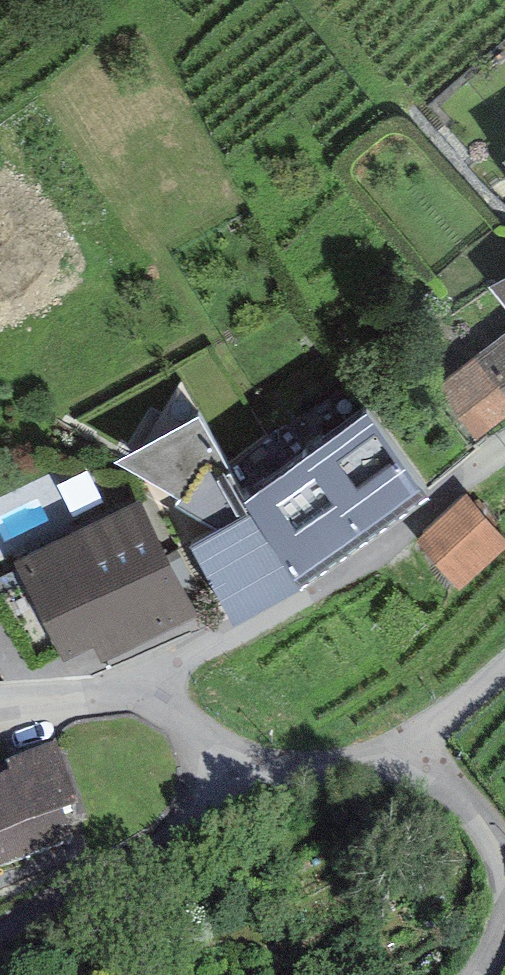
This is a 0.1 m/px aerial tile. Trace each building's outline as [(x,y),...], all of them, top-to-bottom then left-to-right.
[(491,286),(504,303),(504,278),(491,286)] [(476,356),(504,392),(504,333),(476,356)] [(476,356),(435,389),(475,438),(504,414),(504,392),(476,356)] [(366,411),(304,458),(367,541),(429,494),(366,411)] [(246,499),(198,415),(115,461),(179,498),(176,505),(220,531),(190,546),(234,625),(298,591),(246,499)] [(304,458),(246,499),(298,591),(367,541),(304,458)] [(90,521),(78,479),(0,501),(0,547),(90,521)] [(415,539),(460,589),(504,549),(504,539),(466,495),(415,539)] [(141,500),(15,562),(63,661),(94,645),(102,660),(197,614),(141,500)] [(6,774),(9,781),(0,785),(0,874),(10,871),(14,883),(76,859),(62,823),(81,815),(57,754),(6,774)]
